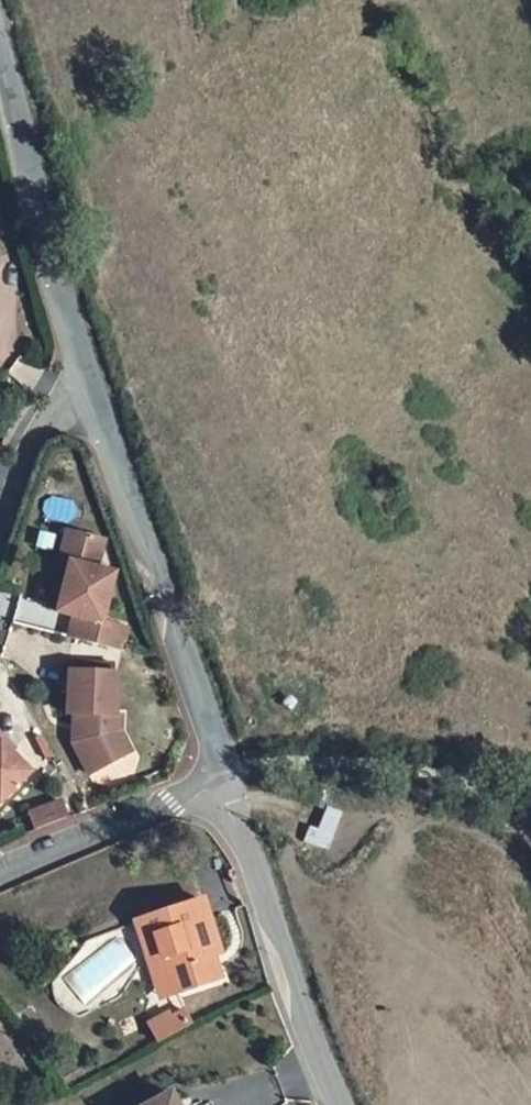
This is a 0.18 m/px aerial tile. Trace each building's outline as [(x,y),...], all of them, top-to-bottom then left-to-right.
[(104,542),(67,532),(59,563),(69,565),(57,613),(75,617),(70,638),(122,651),(128,629),(102,622),(114,574),(97,570),(104,542)] [(116,673),(72,671),(71,711),(81,712),(80,730),(76,730),(75,740),(91,770),(120,755),(109,734),(120,729),(121,715),(115,715),(116,673)] [(2,743),(6,740),(0,734),(0,801),(2,803),(33,772),(2,743)] [(70,818),(64,802),(33,814),(39,830),(70,818)] [(322,807),(309,843),(326,849),(340,814),(322,807)] [(225,953),(206,897),(195,901),(213,956),(225,953)] [(174,991),(231,973),(225,953),(213,956),(195,901),(136,918),(150,960),(162,957),(174,991)] [(150,960),(161,994),(174,991),(162,957),(150,960)] [(169,1010),(148,1022),(158,1040),(192,1023),(185,1008),(172,1015),(169,1010)]
